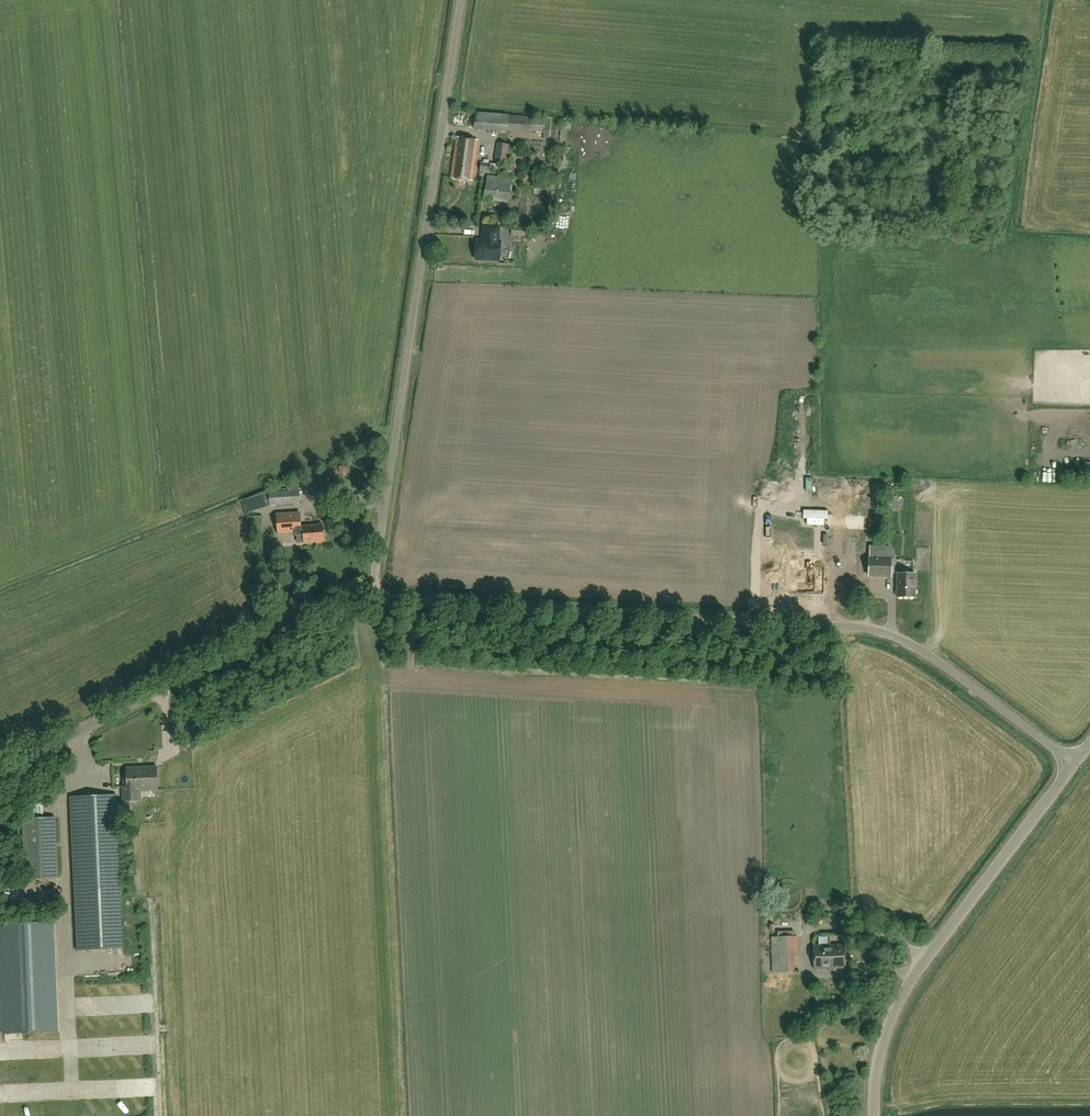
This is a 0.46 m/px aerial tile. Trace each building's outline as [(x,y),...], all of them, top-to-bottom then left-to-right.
[(542,131),(543,119),(531,119),(531,116),(508,114),(475,111),(474,129),(506,132),(506,130),(530,132),(530,130),(542,131)] [(472,181),(478,140),(457,137),(451,178),(472,181)] [(507,161),(509,144),(497,142),(494,159),(507,161)] [(499,169),(500,164),(490,162),(481,161),(479,169),(489,171),(489,168),(499,169)] [(509,203),(512,179),(488,176),(484,199),(509,203)] [(499,242),(499,227),(484,226),(483,241),(477,241),(476,259),(500,260),(501,242),(499,242)] [(525,235),(525,227),(512,226),(511,235),(525,235)] [(338,467),(341,475),(349,473),(347,464),(338,467)] [(270,505),(301,503),(299,483),(287,483),(288,491),(269,491),(269,494),(260,495),(260,506),(270,505)] [(899,493),(887,493),(887,507),(900,507),(899,493)] [(301,527),(300,513),(277,514),(279,534),(301,532),(302,534),(304,534),(305,543),(315,542),(315,541),(323,540),(322,526),(314,526),(301,527)] [(797,530),(798,546),(810,546),(809,529),(797,530)] [(872,554),(893,553),(892,540),(871,541),(872,554)] [(788,560),(788,596),(810,596),(810,553),(802,553),(801,560),(788,560)] [(892,577),(891,556),(868,557),(868,577),(892,577)] [(915,597),(915,574),(898,573),(897,597),(915,597)] [(123,801),(141,800),(140,789),(158,789),(157,766),(127,767),(128,785),(122,786),(123,801)] [(116,802),(116,795),(71,797),(76,955),(122,952),(117,821),(124,820),(124,801),(116,802)] [(32,810),(44,809),(44,798),(31,798),(32,810)] [(25,879),(58,877),(55,816),(23,817),(25,879)] [(13,882),(5,884),(6,891),(15,889),(13,882)] [(3,1034),(58,1031),(54,922),(0,925),(0,972),(3,1034)] [(795,935),(794,930),(777,930),(777,936),(771,936),(772,972),(794,971),(794,954),(798,954),(797,935),(795,935)] [(814,969),(846,968),(845,944),(814,945),(814,969)] [(856,964),(847,967),(849,974),(859,971),(856,964)] [(796,1030),(815,1026),(813,1016),(795,1020),(796,1030)]
